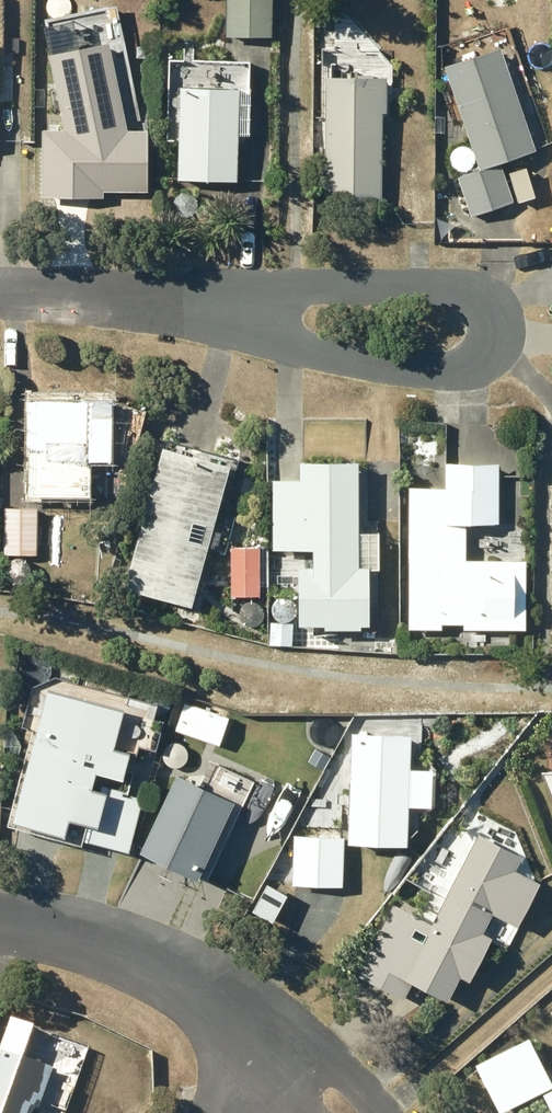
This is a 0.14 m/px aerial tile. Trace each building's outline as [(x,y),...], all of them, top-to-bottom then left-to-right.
[(225,33),(271,34),(272,0),(226,0),(225,33)] [(329,5),(315,5),(316,22),(330,21),(329,5)] [(108,38),(48,50),(66,135),(126,122),(108,38)] [(499,43),(444,62),(480,168),(458,175),(472,214),(513,199),(499,158),(534,146),(499,43)] [(327,75),(325,199),(380,200),(381,109),(386,109),(386,76),(327,75)] [(180,83),(178,176),(236,177),(237,85),(180,83)] [(25,477),(30,477),(30,490),(90,491),(90,456),(111,456),(111,413),(90,413),(90,394),(30,394),(29,464),(25,464),(25,477)] [(434,452),(449,452),(448,490),(414,490),(413,626),(441,626),(441,615),(463,615),(462,627),(525,627),(525,558),(518,558),(518,525),(529,525),(529,495),(516,495),(516,423),(434,422),(434,452)] [(231,461),(190,450),(192,442),(186,437),(178,439),(176,446),(162,442),(124,584),(194,603),(209,546),(222,549),(235,502),(221,498),(231,461)] [(357,530),(358,477),(300,476),(300,531),(316,531),(315,564),(304,564),(304,622),(365,623),(366,563),(342,563),(343,530),(357,530)] [(5,505),(3,551),(36,552),(37,506),(5,505)] [(259,551),(259,545),(232,545),(231,594),(259,594),(259,583),(267,583),(268,551),(259,551)] [(457,632),(437,632),(437,641),(457,641),(457,632)] [(130,749),(112,744),(123,706),(49,685),(11,818),(61,833),(60,836),(82,842),(83,837),(126,849),(141,798),(92,784),(97,768),(122,775),(130,749)] [(185,699),(175,728),(217,744),(228,715),(185,699)] [(353,731),(348,839),(405,842),(410,733),(353,731)] [(178,771),(140,847),(197,876),(198,873),(205,876),(242,804),(178,771)] [(443,828),(406,876),(438,892),(440,887),(448,891),(432,921),(394,902),(358,972),(404,995),(413,978),(448,996),(460,972),(469,976),(490,934),(482,930),(492,911),(518,924),(540,880),(513,866),(520,851),(480,831),(473,843),(443,828)] [(293,833),(291,882),(342,883),(343,835),(293,833)] [(539,1003),(551,1027),(551,997),(539,1003)] [(517,1034),(472,1057),(492,1098),(538,1076),(517,1034)] [(35,1101),(37,1102),(52,1062),(0,1042),(0,1112),(30,1112),(35,1101)] [(541,1088),(551,1110),(551,1082),(541,1088)]
